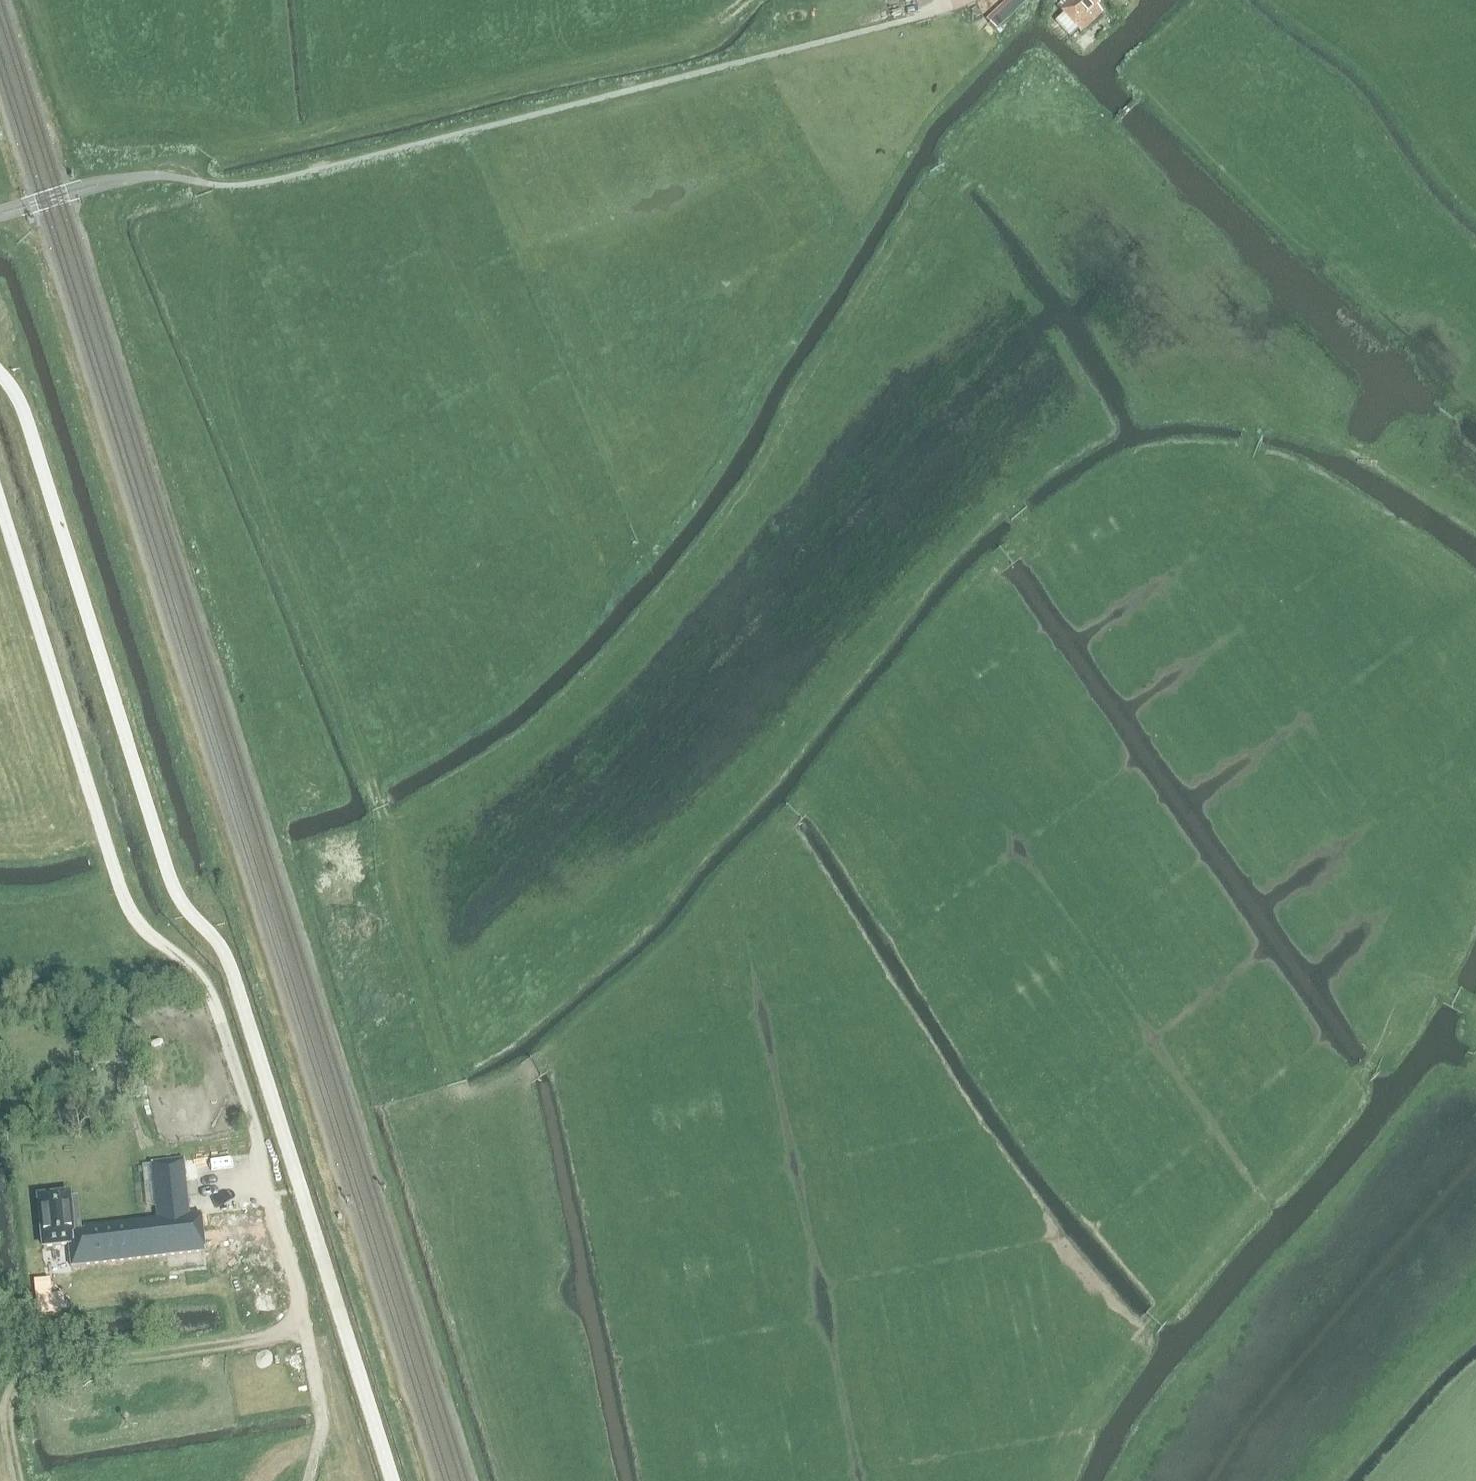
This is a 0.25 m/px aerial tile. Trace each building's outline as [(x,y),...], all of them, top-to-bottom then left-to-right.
[(1026,0),(1007,0),(986,20),(995,29),(1026,0)] [(1057,8),(1063,14),(1055,21),(1069,37),(1077,30),(1079,32),(1101,13),(1096,7),(1098,5),(1093,0),(1065,0),(1057,8)] [(64,1197),(37,1199),(42,1249),(67,1246),(69,1268),(203,1254),(199,1215),(188,1217),(185,1195),(182,1161),(154,1164),(150,1164),(154,1220),(77,1228),(74,1199),(70,1199),(70,1196),(67,1197),(64,1197)]
